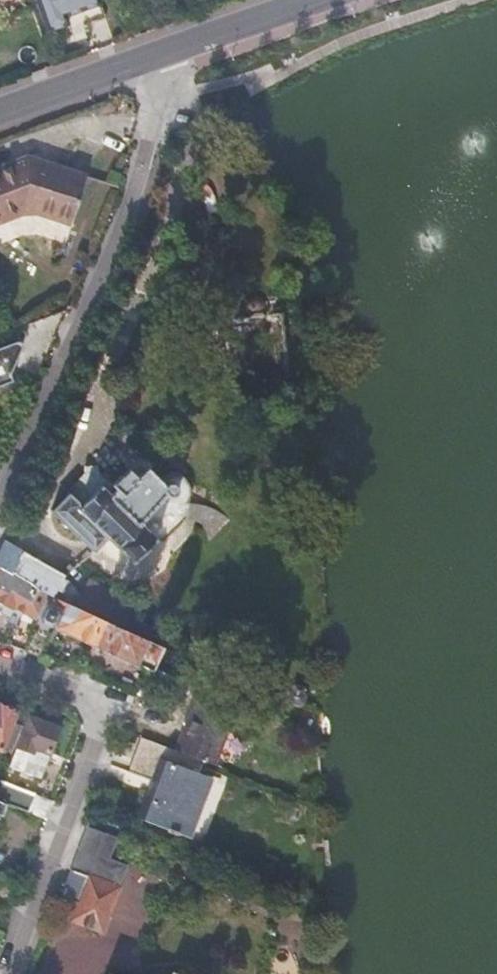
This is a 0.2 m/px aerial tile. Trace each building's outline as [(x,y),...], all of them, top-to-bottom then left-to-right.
[(47,31),(68,24),(65,16),(81,11),(85,24),(105,17),(101,4),(100,0),(36,0),(47,31)] [(0,167),(0,228),(23,219),(37,218),(69,228),(85,178),(86,177),(80,175),(65,169),(25,157),(0,167)] [(281,380),(275,316),(235,321),(242,383),(281,380)] [(0,349),(0,398),(37,385),(23,342),(0,349)] [(86,480),(52,515),(92,555),(106,541),(132,566),(154,543),(138,528),(156,509),(166,500),(169,498),(171,497),(172,494),(171,492),(171,490),(169,489),(167,488),(165,488),(146,471),(130,487),(121,478),(111,488),(114,492),(109,498),(100,489),(97,490),(86,480)] [(138,528),(154,543),(172,525),(156,509),(138,528)] [(0,544),(0,569),(46,592),(51,594),(54,595),(56,589),(45,583),(52,568),(1,542),(0,544)] [(9,605),(11,604),(37,615),(46,592),(0,569),(0,601),(9,605)] [(77,571),(64,599),(101,617),(109,621),(120,596),(77,571)] [(51,594),(41,615),(43,619),(90,641),(101,617),(64,599),(54,595),(51,594)] [(101,617),(90,641),(150,670),(150,669),(161,647),(109,621),(101,617)] [(33,627),(23,652),(36,657),(46,632),(33,627)] [(191,685),(150,669),(150,670),(135,694),(134,696),(157,705),(162,692),(184,700),(191,685)] [(279,701),(300,709),(304,696),(302,695),(303,690),(290,685),(288,690),(284,689),(279,701)] [(192,699),(173,751),(201,762),(212,766),(230,714),(192,699)] [(0,708),(0,748),(13,714),(0,708)] [(25,718),(6,768),(36,780),(55,730),(25,718)] [(139,737),(125,772),(158,785),(144,822),(169,832),(187,838),(208,781),(195,775),(201,762),(173,751),(139,737)] [(0,785),(0,805),(2,802),(46,818),(51,804),(0,785)] [(84,827),(77,846),(95,854),(103,834),(84,827)] [(77,846),(57,898),(76,905),(70,921),(101,933),(117,889),(110,886),(118,863),(95,854),(77,846)]
